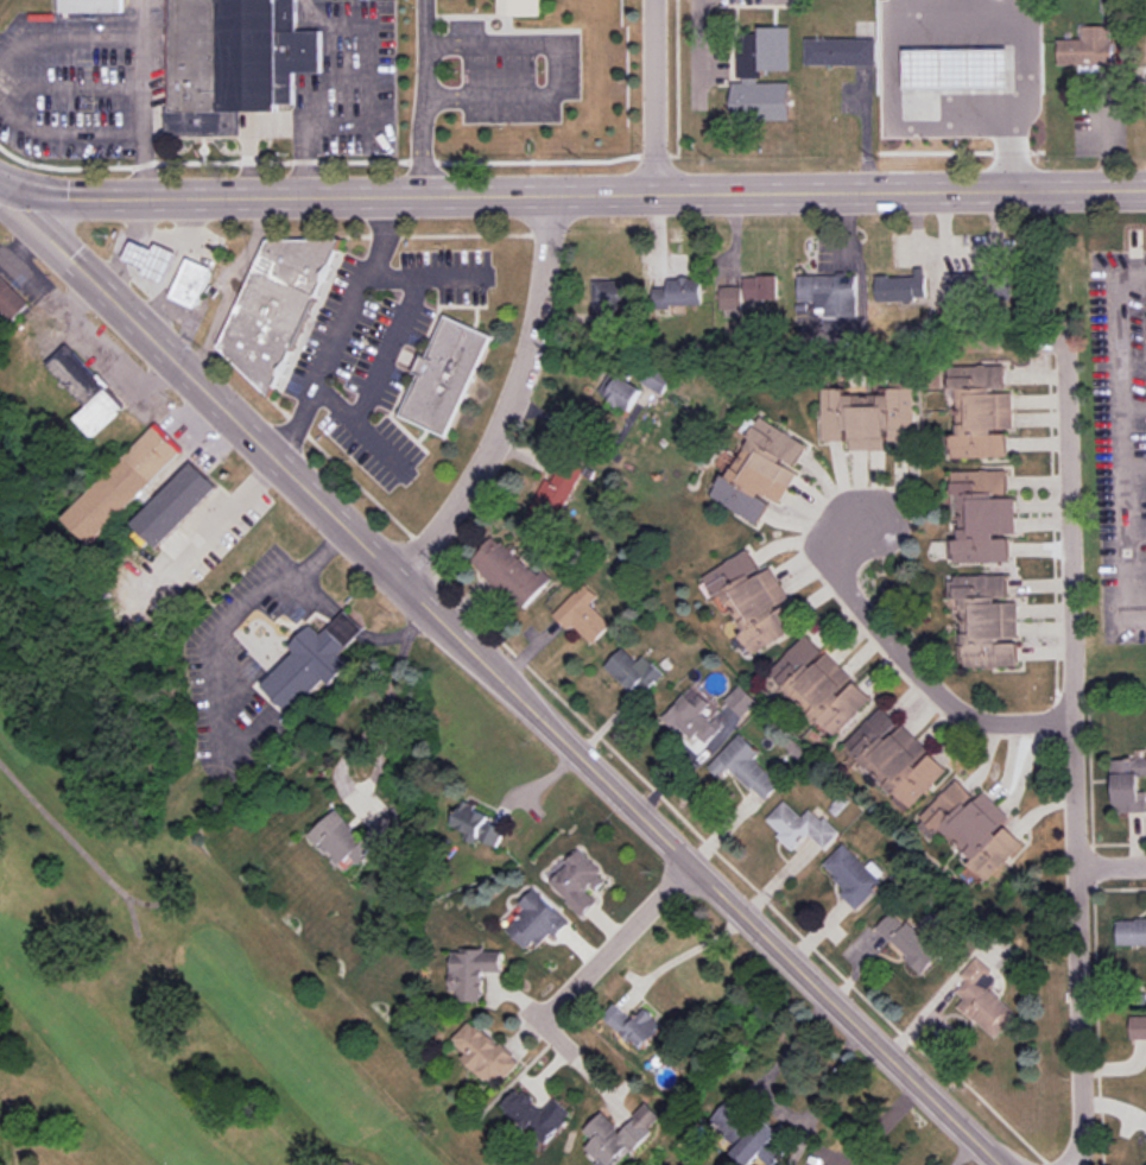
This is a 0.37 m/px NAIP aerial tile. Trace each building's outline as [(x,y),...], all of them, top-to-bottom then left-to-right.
[(56,15),(122,15),(122,0),(56,0),(56,15)] [(248,135),(248,110),(293,109),(293,74),(321,74),(321,32),(296,32),(296,0),(165,0),(166,137),(248,135)] [(496,17),(539,17),(539,0),(496,0),(496,17)] [(1059,66),(1114,65),(1113,36),(1112,36),(1112,26),(1082,26),(1083,39),(1058,39),(1059,66)] [(791,29),(759,29),(759,33),(736,33),(736,82),(730,82),(730,120),(787,120),(787,84),(758,84),(758,74),(790,74),(791,29)] [(876,66),(876,39),(806,38),(806,65),(876,66)] [(901,48),(901,87),(1007,86),(1007,48),(901,48)] [(337,240),(260,240),(215,363),(280,387),(337,240)] [(153,243),(150,251),(128,241),(120,260),(141,270),(139,276),(163,286),(177,254),(153,243)] [(167,298),(195,310),(213,270),(185,258),(167,298)] [(915,275),(876,276),(876,301),(926,300),(925,268),(915,268),(915,275)] [(945,276),(949,298),(978,293),(974,271),(945,276)] [(799,302),(816,302),(816,308),(825,308),(826,317),(857,316),(857,275),(847,275),(847,274),(799,275),(799,302)] [(721,287),(722,316),(744,315),(743,307),(760,307),(760,300),(779,299),(778,276),(743,277),(744,286),(721,287)] [(29,305),(0,278),(0,314),(10,323),(29,305)] [(668,287),(653,287),(653,307),(702,305),(701,278),(668,278),(668,287)] [(632,280),(593,281),(594,323),(633,322),(632,280)] [(488,335),(442,317),(425,357),(419,355),(411,375),(416,376),(398,419),(448,438),(488,335)] [(126,405),(64,347),(43,369),(84,407),(72,420),(93,441),(126,405)] [(674,375),(653,363),(642,383),(663,395),(674,375)] [(1007,457),(1007,431),(1013,431),(1012,393),(1005,393),(1004,365),(949,366),(949,389),(957,389),(958,436),(952,436),(952,458),(1007,457)] [(599,394),(630,411),(642,388),(611,372),(599,394)] [(822,441),(845,441),(845,431),(850,430),(850,450),(886,450),(886,441),(914,441),(914,388),(891,388),(891,395),(845,395),(845,388),(821,388),(822,441)] [(807,443),(759,417),(714,500),(758,524),(771,500),(779,505),(798,470),(794,468),(807,443)] [(184,451),(156,424),(64,520),(91,546),(184,451)] [(526,518),(554,531),(581,470),(561,461),(552,482),(543,478),(526,518)] [(157,547),(214,488),(190,464),(133,525),(157,547)] [(1009,561),(1009,535),(1015,535),(1015,497),(1007,498),(1007,470),(952,471),(952,495),(959,495),(960,538),(954,538),(954,563),(1009,561)] [(547,583),(496,534),(471,560),(522,609),(547,583)] [(752,654),(799,627),(785,604),(791,601),(771,567),(762,572),(749,550),(699,579),(717,611),(729,604),(745,633),(741,635),(752,654)] [(1017,601),(1008,601),(1007,575),(948,576),(949,600),(961,600),(962,668),(1018,667),(1017,601)] [(590,604),(598,596),(584,583),(553,615),(568,630),(572,625),(592,644),(611,624),(590,604)] [(363,628),(346,610),(338,618),(321,634),(311,625),(289,646),(295,653),(262,686),(290,714),(323,680),(329,685),(350,661),(341,653),(357,635),(363,628)] [(769,673),(833,737),(872,698),(854,680),(855,679),(827,651),(825,653),(807,635),(769,673)] [(605,667),(639,699),(663,674),(643,655),(637,662),(623,648),(605,667)] [(743,717),(758,702),(741,684),(725,699),(743,717)] [(948,770),(929,752),(930,752),(882,706),(845,744),(911,808),(948,770)] [(754,759),(760,752),(740,733),(708,767),(720,778),(730,768),(765,801),(781,784),(754,759)] [(1115,813),(1145,812),(1145,791),(1139,791),(1139,775),(1145,775),(1145,758),(1113,760),(1115,813)] [(1022,842),(1004,825),(1011,818),(984,792),(977,798),(958,780),(915,824),(931,839),(942,828),(975,860),(962,874),(977,889),(1022,842)] [(802,817),(784,800),(764,821),(794,849),(809,834),(824,848),(839,834),(811,807),(802,817)] [(451,825),(467,832),(464,839),(476,844),(478,838),(497,847),(505,829),(488,822),(491,815),(462,802),(451,825)] [(395,809),(362,838),(337,810),(311,833),(340,866),(352,855),(358,863),(380,844),(383,848),(409,825),(395,809)] [(856,909),(888,875),(872,860),(867,866),(843,843),(822,865),(846,887),(840,894),(856,909)] [(548,881),(582,916),(599,901),(592,893),(607,879),(580,851),(548,881)] [(554,938),(569,923),(534,888),(519,904),(525,910),(506,930),(526,948),(533,941),(538,945),(549,934),(554,938)] [(894,909),(876,929),(923,972),(941,952),(894,909)] [(1117,918),(1118,945),(1145,945),(1145,917),(1117,918)] [(501,972),(501,950),(450,951),(451,1001),(483,1000),(482,973),(501,972)] [(957,1007),(996,1039),(1017,1013),(988,989),(998,977),(974,958),(959,976),(965,981),(956,992),(964,998),(957,1007)] [(641,1049),(663,1027),(644,1008),(632,1020),(614,1003),(602,1016),(629,1042),(631,1039),(641,1049)] [(1145,1039),(1145,1016),(1131,1016),(1131,1039),(1145,1039)] [(461,1057),(488,1083),(498,1072),(505,1079),(519,1064),(471,1019),(452,1040),(466,1052),(461,1057)] [(571,1114),(554,1098),(542,1110),(518,1088),(501,1105),(543,1144),(571,1114)] [(785,1151),(772,1140),(779,1132),(763,1119),(758,1125),(727,1100),(709,1122),(737,1145),(730,1153),(745,1164),(750,1164),(757,1156),(768,1164),(774,1164),(785,1151)] [(584,1130),(594,1140),(585,1149),(601,1164),(615,1164),(662,1118),(647,1104),(621,1130),(603,1112),(584,1130)]
